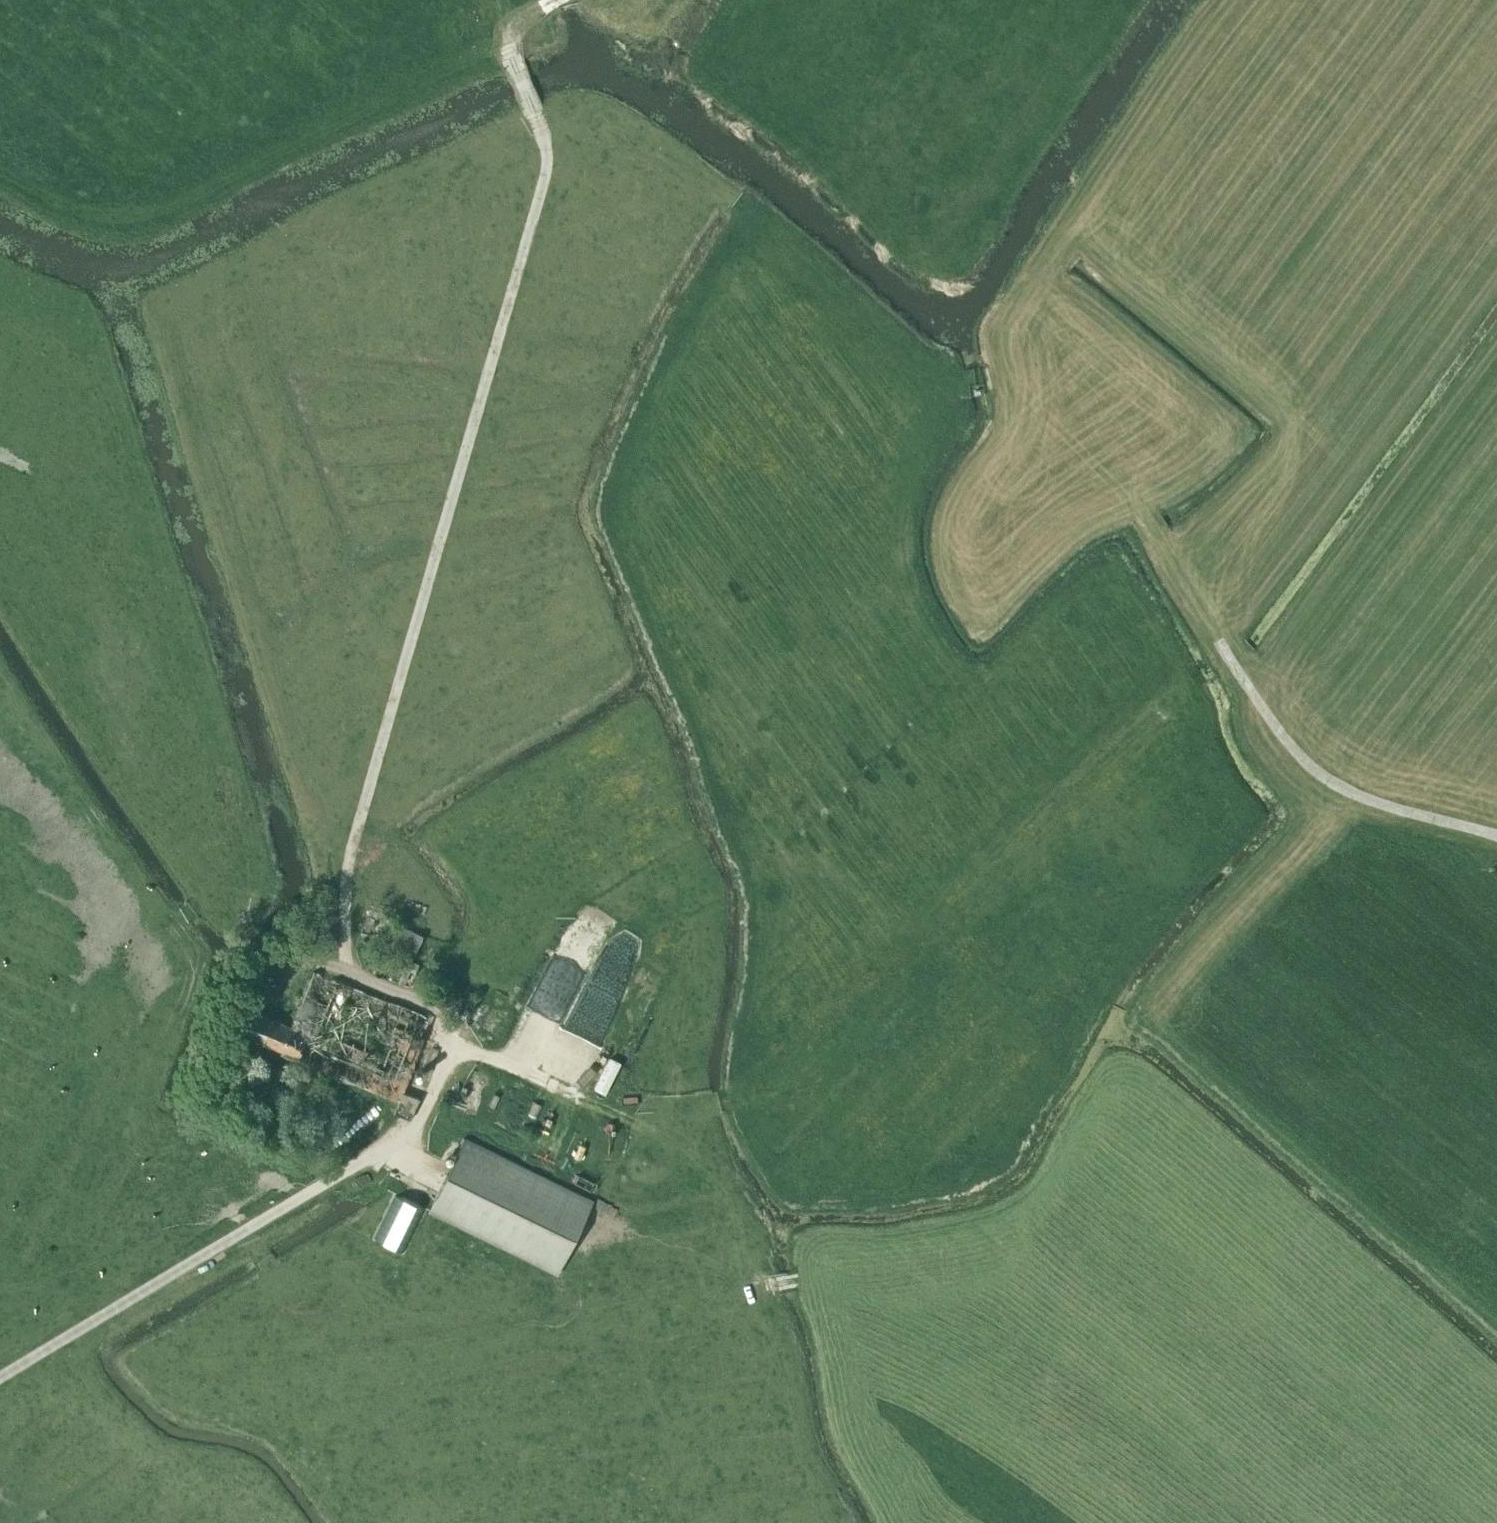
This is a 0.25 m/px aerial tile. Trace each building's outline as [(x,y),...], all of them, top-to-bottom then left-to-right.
[(360,937),(412,959),(422,937),(419,935),(422,926),(374,906),(371,915),(370,914),(360,937)] [(418,966),(373,947),(364,969),(407,988),(418,966)] [(281,1051),(280,1055),(396,1103),(391,1114),(407,1121),(416,1099),(400,1093),(421,1040),(417,1038),(425,1019),(313,973),(291,1027),(240,1007),(230,1030),(281,1051)] [(604,1039),(604,1018),(565,1018),(565,1039),(604,1039)] [(608,1090),(622,1055),(610,1050),(596,1085),(608,1090)] [(426,1213),(439,1220),(553,1277),(590,1203),(462,1140),(426,1213)] [(424,1197),(395,1186),(378,1235),(406,1245),(424,1197)]
